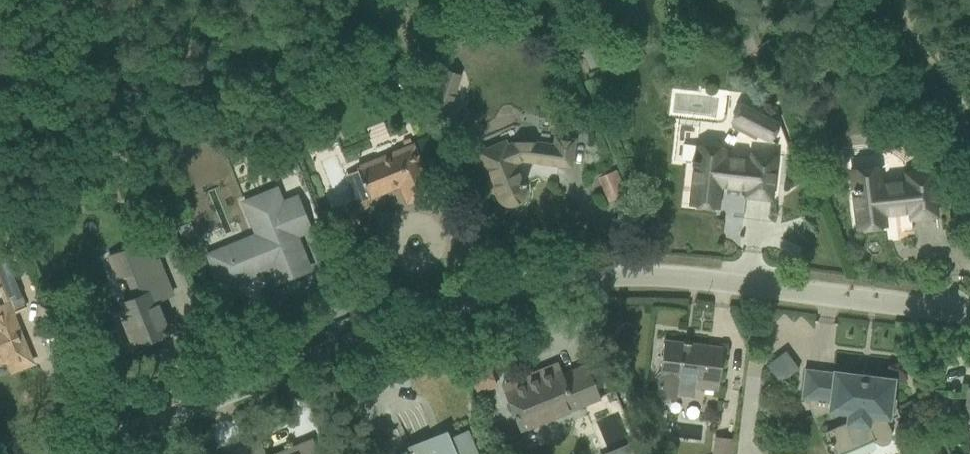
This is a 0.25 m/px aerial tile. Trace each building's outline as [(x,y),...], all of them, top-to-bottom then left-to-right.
[(509,131),(466,150),(489,204),(520,191),(513,170),(566,179),(570,136),(509,131)] [(411,141),(332,174),(347,209),(433,183),(411,141)] [(688,148),(684,203),(713,205),(714,189),(749,192),(751,162),(717,159),(718,150),(688,148)] [(932,175),(850,175),(850,233),(875,233),(875,210),(932,210),(932,175)] [(247,237),(196,261),(215,294),(298,262),(294,244),(306,236),(289,200),(273,202),(268,189),(232,202),(247,237)] [(98,303),(112,352),(165,334),(155,302),(170,290),(147,243),(97,260),(116,295),(98,303)] [(8,311),(0,302),(0,324),(8,311)] [(15,370),(0,327),(0,374),(15,370)] [(717,345),(654,338),(650,377),(713,383),(717,345)] [(492,377),(510,419),(592,384),(582,359),(557,369),(550,353),(492,377)] [(799,370),(801,417),(843,422),(853,453),(873,453),(895,448),(901,378),(799,370)] [(705,439),(706,428),(688,426),(687,437),(705,439)] [(397,453),(473,453),(461,428),(397,453)] [(741,440),(721,438),(720,453),(741,453),(741,440)] [(252,439),(208,453),(263,453),(252,439)] [(301,444),(275,453),(305,453),(301,444)]
